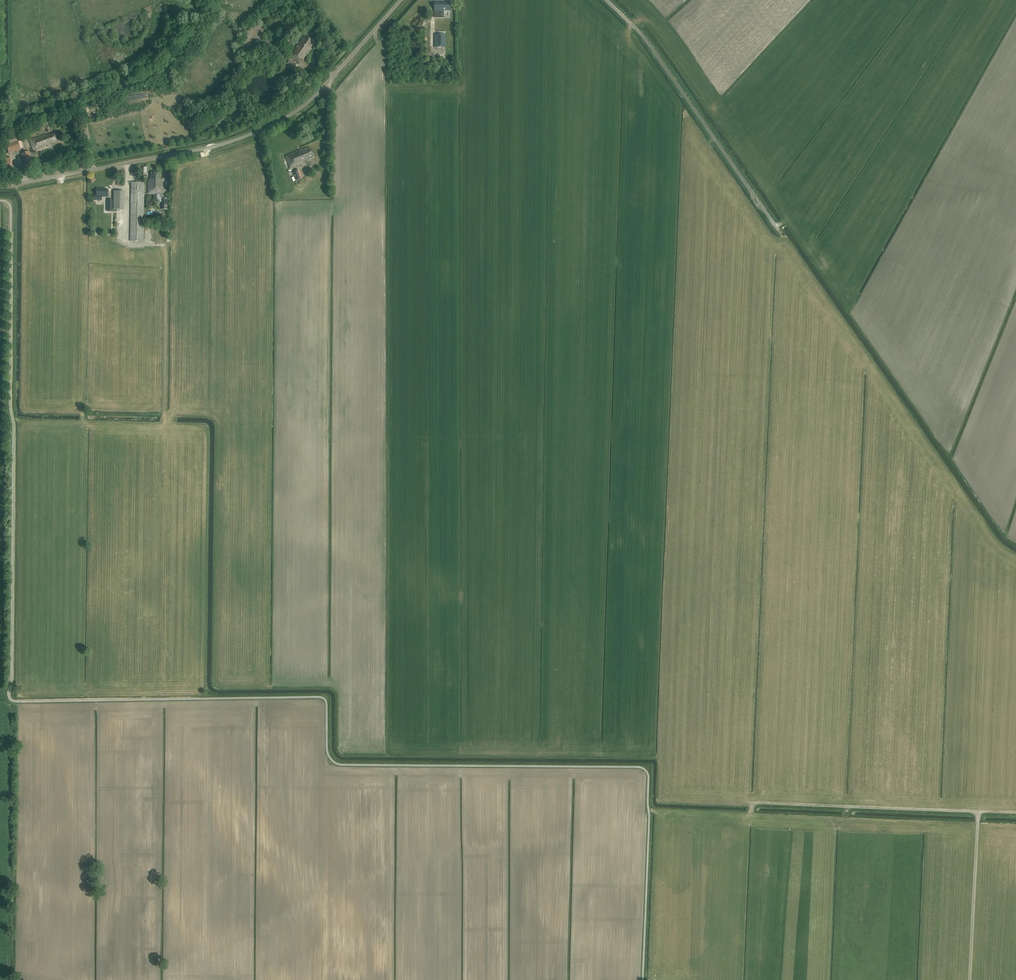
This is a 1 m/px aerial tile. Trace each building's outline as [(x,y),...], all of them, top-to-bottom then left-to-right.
[(439,2),(451,2),(451,0),(434,0),(435,10),(439,10),(439,2)] [(434,18),(444,18),(444,11),(451,11),(451,2),(439,2),(439,10),(435,10),(434,18)] [(435,35),(435,47),(446,47),(446,34),(435,34),(435,35)] [(311,46),(315,42),(305,35),(300,43),(292,53),(295,55),(292,58),(298,62),(300,59),(302,60),(306,55),(305,54),(307,52),(308,52),(310,50),(309,50),(311,47),(311,46)] [(290,61),(288,60),(285,64),(291,69),(295,64),(290,60),(290,61)] [(51,144),(57,141),(54,134),(47,136),(47,134),(30,140),(33,150),(36,149),(37,150),(45,147),(44,146),(47,145),(48,146),(51,145),(51,144)] [(17,140),(6,144),(9,154),(13,153),(13,152),(16,151),(21,150),(17,140)] [(305,161),(306,162),(310,160),(309,159),(314,157),(310,148),(307,149),(307,148),(302,150),(301,149),(285,156),(290,168),(302,163),(301,162),(305,161)] [(25,164),(32,162),(31,162),(28,151),(21,153),(25,164)] [(163,194),(163,183),(160,183),(160,173),(151,173),(151,179),(148,179),(148,193),(163,194)] [(143,241),(144,183),(131,182),(130,241),(143,241)] [(108,197),(108,189),(96,189),(96,196),(94,196),(94,200),(101,201),(102,197),(108,197)] [(124,191),(114,190),(114,209),(124,209),(124,191)]
